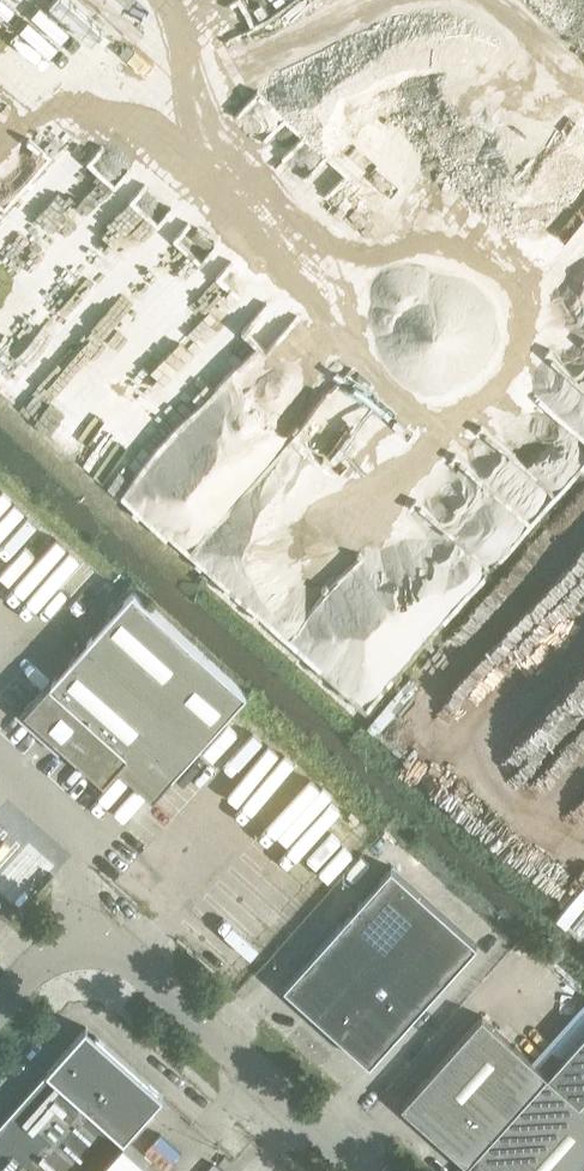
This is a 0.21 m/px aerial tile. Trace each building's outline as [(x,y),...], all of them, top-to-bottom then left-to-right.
[(257,123),(243,128),(250,146),(278,135),(268,110),(255,115),(257,123)] [(304,191),(340,192),(340,179),(305,178),(304,191)] [(0,209),(0,382),(149,510),(219,428),(289,488),(317,483),(315,473),(276,469),(331,459),(323,459),(329,451),(323,416),(347,411),(348,397),(355,403),(355,405),(377,424),(396,402),(370,379),(355,396),(279,410),(275,388),(323,392),(361,348),(320,313),(282,356),(151,244),(168,225),(176,231),(179,199),(21,185),(0,209)] [(134,588),(51,679),(50,679),(21,713),(17,710),(15,712),(40,735),(47,727),(105,780),(139,741),(174,773),(248,690),(134,588)] [(392,864),(360,901),(403,940),(435,903),(392,864)] [(360,901),(318,948),(346,974),(361,986),(383,962),(403,940),(360,901)] [(435,903),(403,940),(445,978),(478,941),(435,903)] [(445,978),(403,940),(383,962),(426,1000),(445,978)] [(318,948),(285,984),(314,1010),(346,974),(318,948)] [(426,1000),(383,962),(361,986),(375,999),(403,1025),(426,1000)] [(346,974),(314,1010),(342,1035),(375,999),(361,986),(346,974)] [(375,999),(342,1035),(371,1061),(403,1025),(375,999)] [(403,1103),(468,1161),(583,1032),(583,1009),(537,1062),(483,1013),(403,1103)] [(124,1139),(164,1094),(98,1035),(91,1042),(82,1034),(88,1027),(87,1025),(0,1123),(0,1170),(161,1170),(124,1139)] [(468,1161),(479,1170),(577,1170),(583,1163),(583,1104),(581,1101),(583,1097),(583,1032),(468,1161)]
